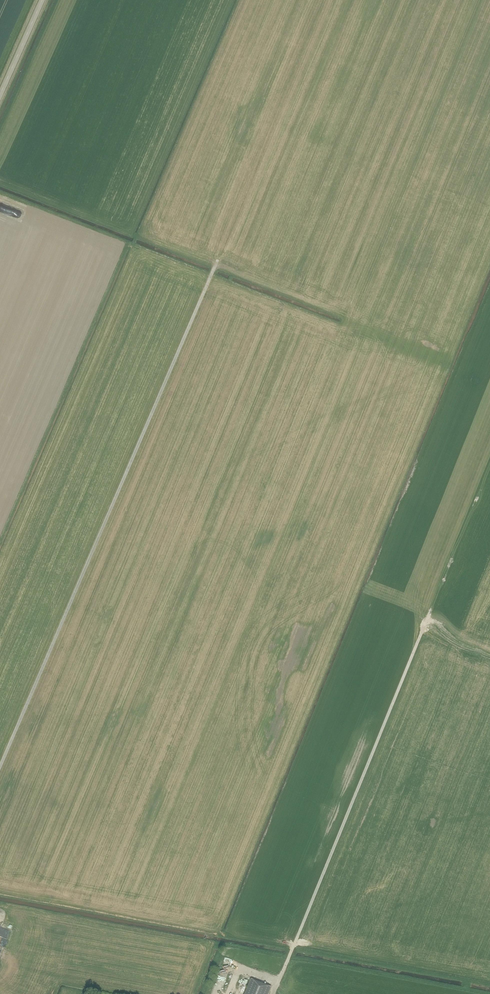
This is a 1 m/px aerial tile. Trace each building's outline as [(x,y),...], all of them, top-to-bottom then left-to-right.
[(251,979),(245,993),(269,993),(271,987),(251,979)]
